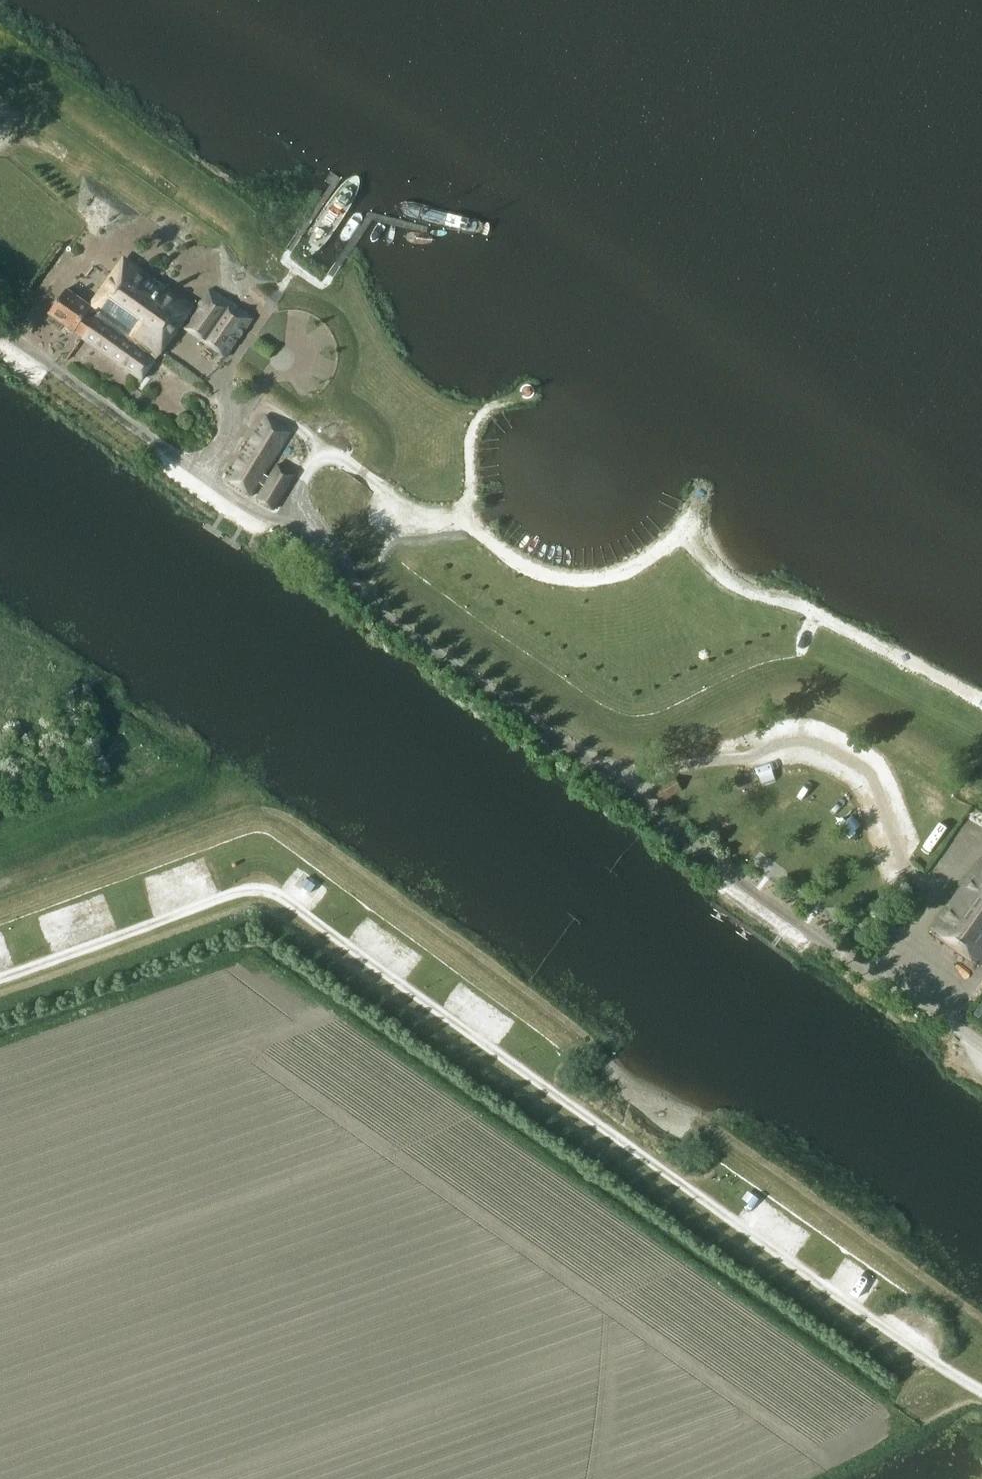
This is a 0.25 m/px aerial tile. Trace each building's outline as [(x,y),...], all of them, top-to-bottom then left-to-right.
[(142,379),(194,306),(126,258),(92,306),(67,288),(49,313),(52,315),(48,320),(61,329),(64,324),(142,379)] [(211,287),(184,328),(230,358),(257,317),(211,287)] [(294,433),(266,415),(224,480),(252,498),(261,485),(264,487),(256,500),(275,512),(299,474),(281,462),(270,479),(266,477),(294,433)] [(931,930),(937,934),(935,937),(980,969),(981,965),(981,856),(931,930)] [(974,1015),(981,1021),(981,1003),(974,1015)]
